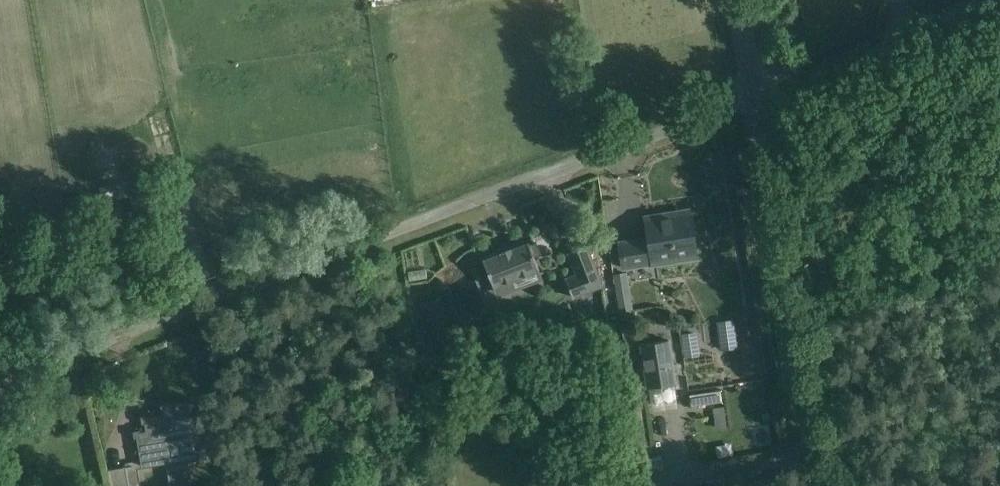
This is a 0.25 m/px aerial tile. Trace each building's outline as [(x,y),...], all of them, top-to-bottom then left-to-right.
[(649,217),(652,240),(656,263),(693,257),(688,225),(686,225),(684,211),(649,217)] [(652,240),(642,241),(642,238),(620,242),(625,268),(656,263),(652,240)] [(501,253),(484,260),(494,286),(495,286),(498,291),(510,287),(508,281),(539,269),(534,256),(541,254),(537,242),(530,244),(529,242),(512,249),(511,247),(500,251),(501,253)] [(577,274),(566,278),(573,297),(603,285),(587,244),(568,251),(577,274)] [(636,331),(627,272),(614,274),(623,333),(636,331)] [(733,321),(718,322),(722,349),(737,347),(733,321)] [(685,357),(699,355),(696,331),(681,333),(685,357)] [(677,383),(670,339),(640,344),(647,388),(677,383)] [(720,390),(690,395),(691,406),(722,401),(720,390)] [(193,418),(190,403),(168,407),(169,415),(147,418),(145,422),(146,431),(136,432),(141,464),(145,467),(167,463),(170,459),(184,457),(184,459),(188,462),(205,459),(203,451),(204,451),(203,445),(202,445),(200,431),(203,428),(201,420),(198,417),(193,418)] [(125,466),(108,469),(111,485),(129,485),(125,466)]
